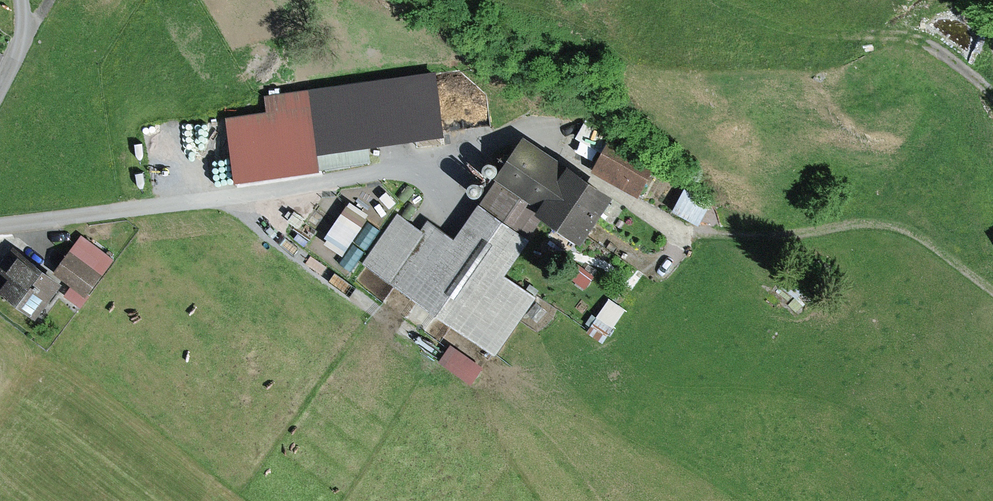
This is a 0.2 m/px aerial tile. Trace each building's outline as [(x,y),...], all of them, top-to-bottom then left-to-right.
[(438,69),(266,94),(268,109),(226,115),(236,182),(323,169),(320,150),(370,143),(447,132),(438,69)] [(457,237),(429,218),(423,226),(399,210),(362,263),(497,354),(536,296),(504,274),(546,212),(584,237),(614,194),(526,135),(457,237)] [(658,163),(612,136),(593,170),(639,196),(658,163)] [(320,150),(323,169),(374,161),(370,143),(320,150)] [(712,202),(686,188),(673,211),(700,226),(712,202)] [(373,214),(351,200),(326,237),(329,238),(326,243),(345,255),(373,214)] [(90,293),(115,259),(82,234),(54,272),(72,285),(65,294),(82,307),(92,294),(90,293)] [(10,276),(1,288),(38,316),(63,281),(14,245),(0,264),(0,269),(10,276)] [(586,288),(595,274),(577,262),(568,276),(586,288)] [(626,309),(609,298),(588,332),(604,343),(626,309)] [(485,366),(452,343),(440,361),(473,384),(485,366)]
